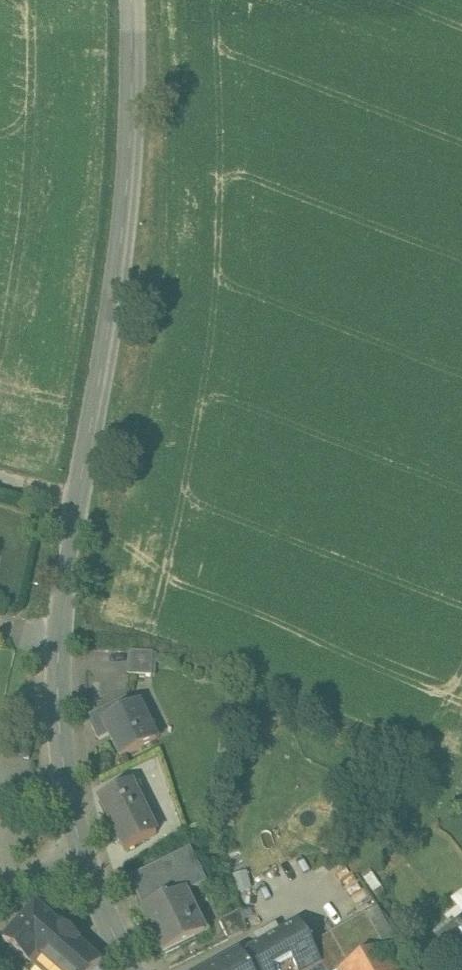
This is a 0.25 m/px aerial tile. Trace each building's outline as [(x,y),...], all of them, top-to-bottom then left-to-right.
[(154,652),(130,651),(129,674),(153,675),(154,652)] [(127,698),(88,717),(99,739),(110,734),(122,757),(158,739),(140,704),(132,708),(127,698)] [(157,834),(132,783),(100,799),(125,850),(157,834)] [(191,849),(131,878),(146,909),(143,910),(151,927),(164,954),(183,944),(211,930),(191,890),(207,883),(191,849)] [(36,904),(3,941),(29,963),(23,969),(94,969),(101,962),(83,945),(81,944),(63,928),(62,926),(36,904)] [(331,934),(349,965),(384,945),(396,939),(378,907),(366,914),(331,934)] [(242,910),(220,920),(229,939),(247,930),(242,910)] [(242,954),(251,969),(311,969),(323,964),(299,922),(242,954)] [(457,929),(454,925),(437,938),(461,969),(461,925),(457,929)] [(340,969),(398,969),(384,945),(349,965),(340,969)] [(241,952),(209,969),(251,969),(242,954),(241,952)]
